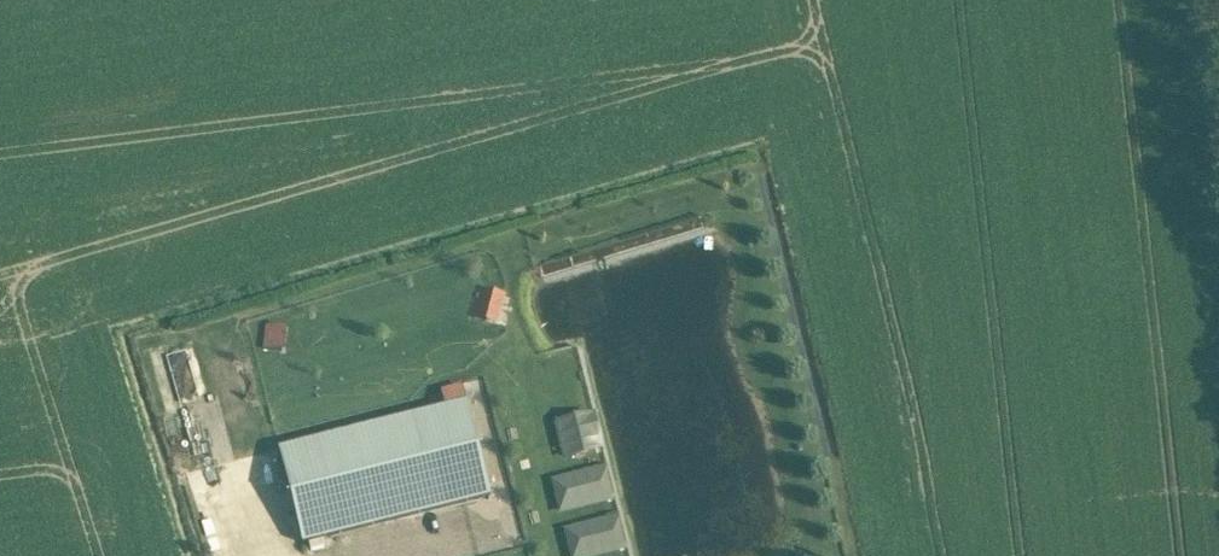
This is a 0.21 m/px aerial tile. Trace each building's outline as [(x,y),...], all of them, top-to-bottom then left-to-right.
[(444,408),(466,403),(462,389),(441,394),(444,408)] [(303,543),(489,496),(466,403),(279,450),(303,543)]
